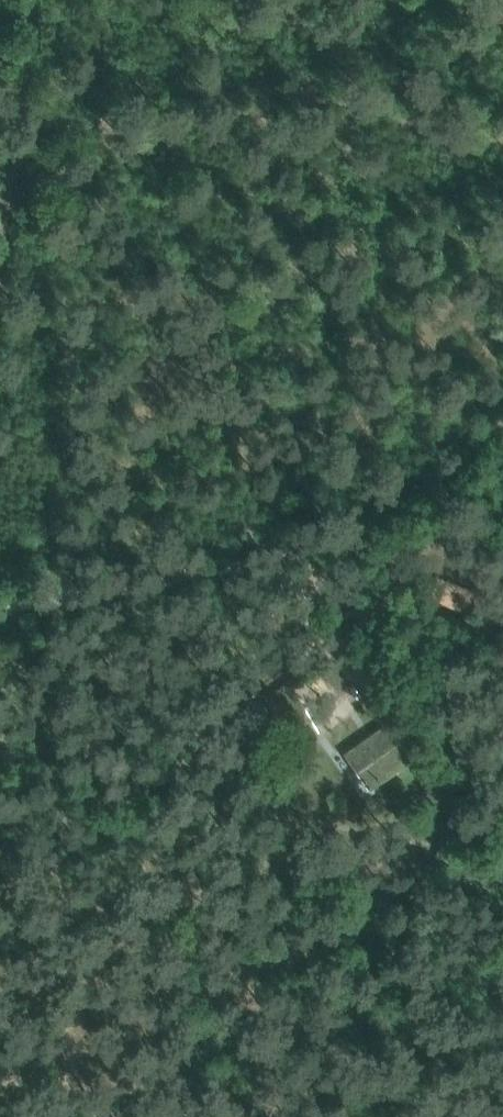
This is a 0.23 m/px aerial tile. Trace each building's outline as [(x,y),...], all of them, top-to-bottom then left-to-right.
[(431,599),(467,613),(475,592),(439,578),(431,599)] [(408,760),(387,729),(349,755),(371,786),(408,760)]
